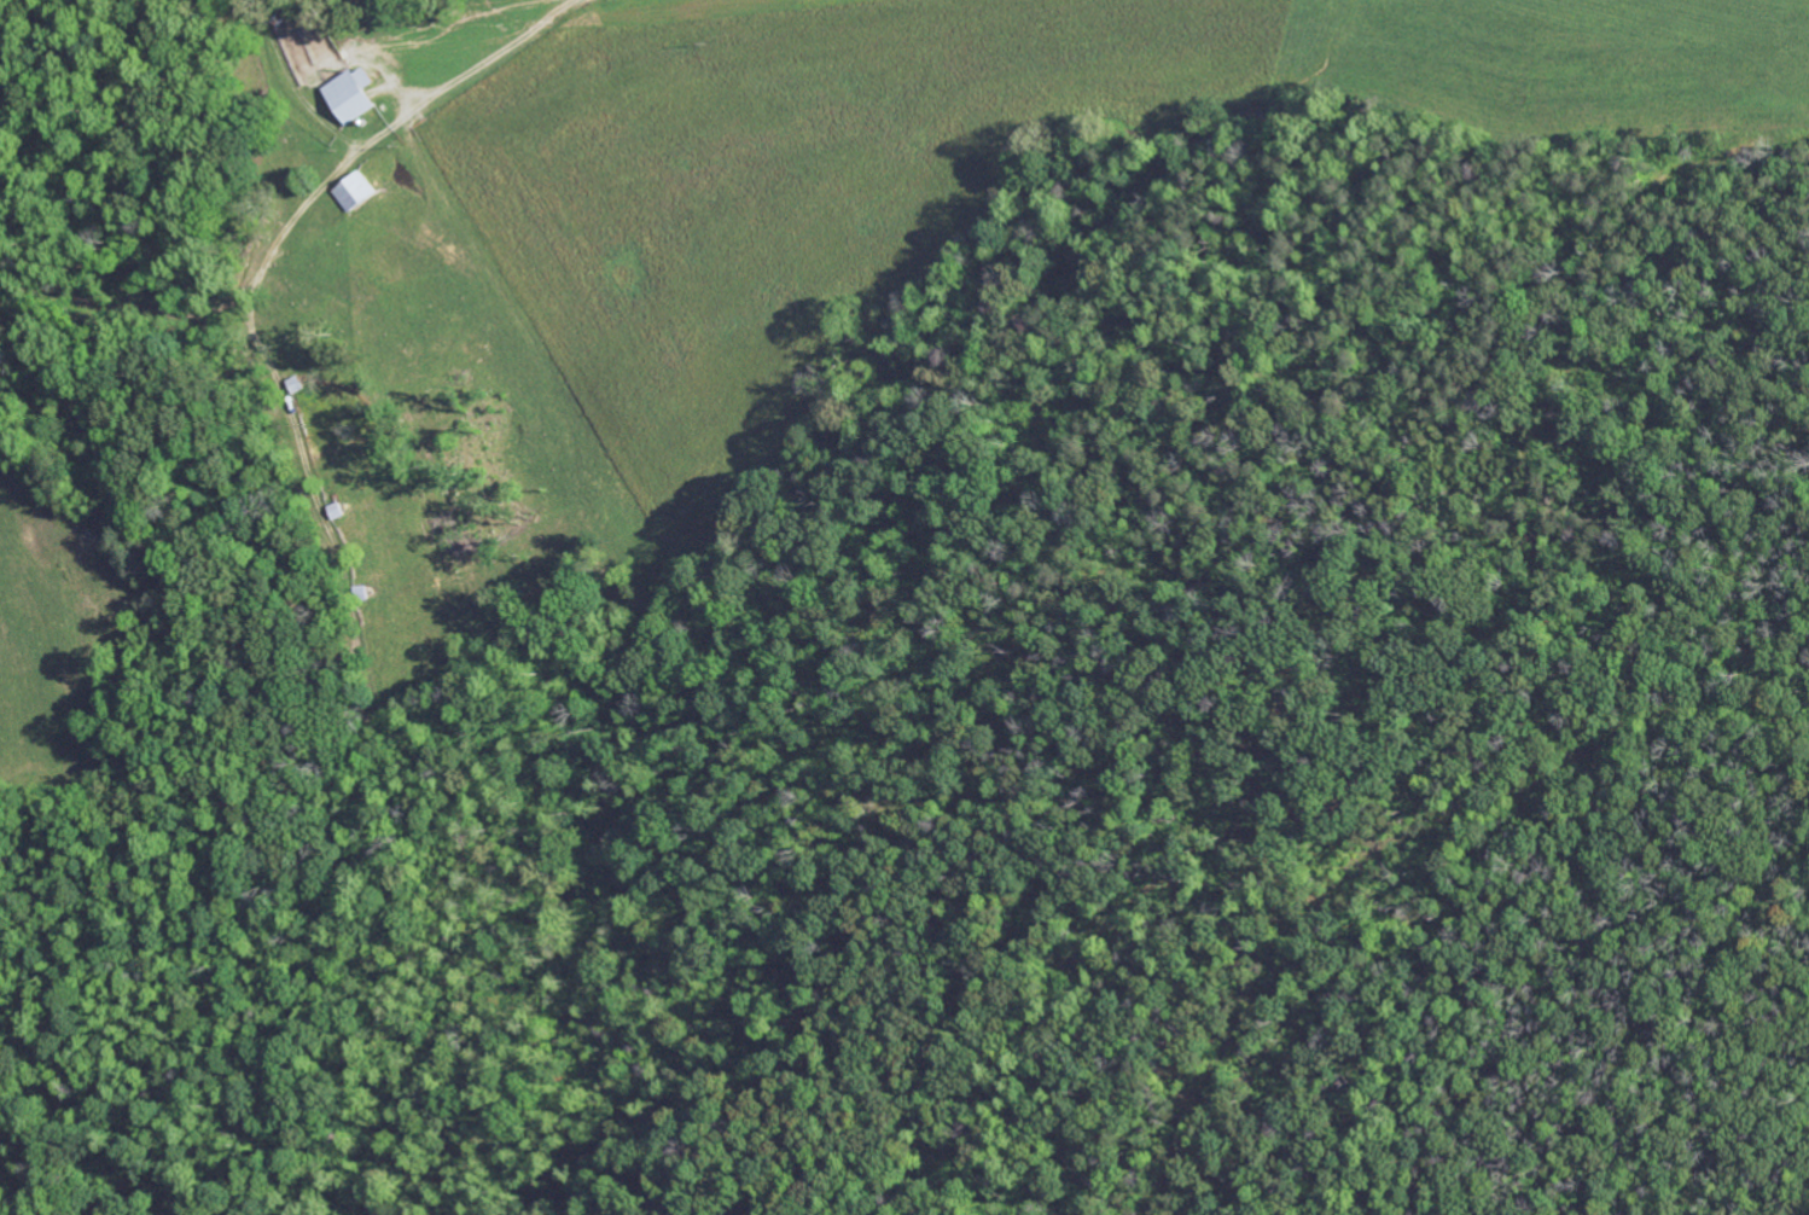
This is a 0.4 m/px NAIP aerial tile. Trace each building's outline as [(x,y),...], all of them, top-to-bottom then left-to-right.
[(323,89),(347,127),(378,107),(367,89),(377,84),(367,68),(357,74),(354,69),(323,89)] [(349,214),(376,193),(359,171),(332,192),(349,214)] [(347,517),(343,503),(329,507),(334,521),(347,517)]
